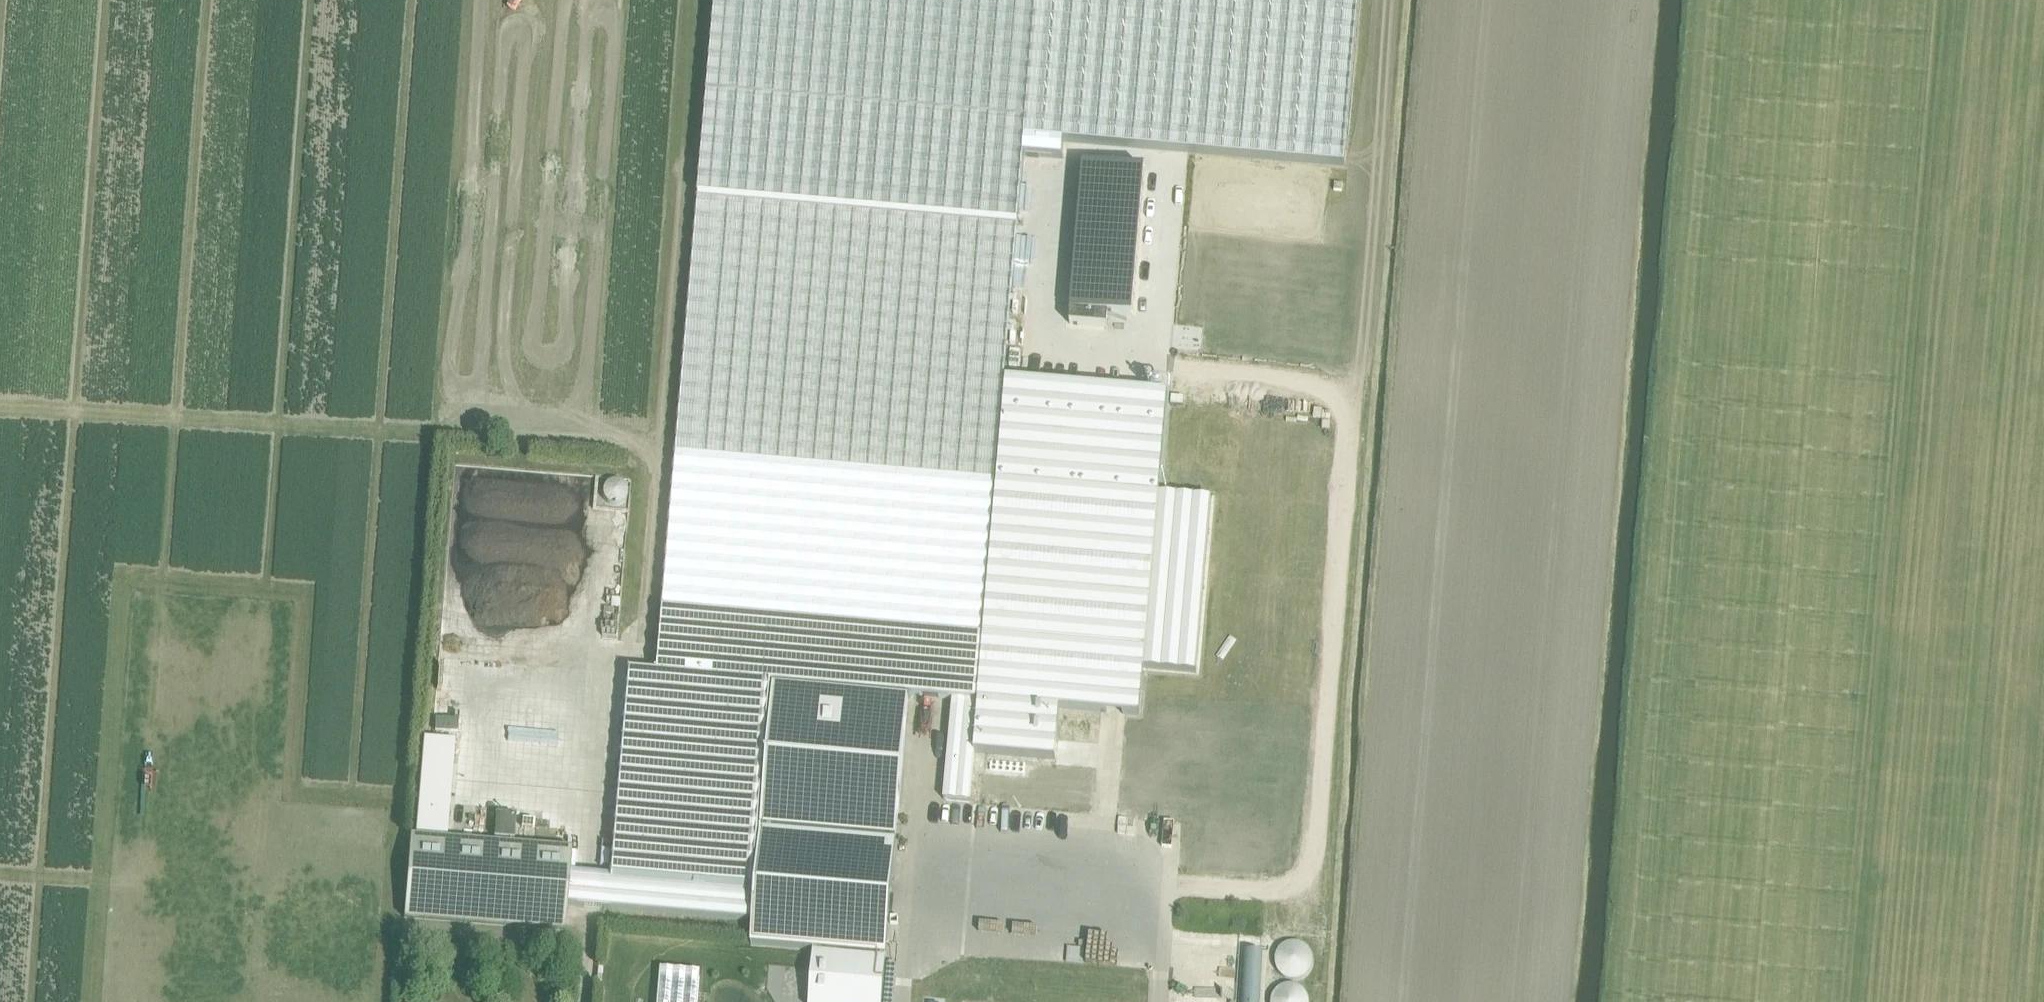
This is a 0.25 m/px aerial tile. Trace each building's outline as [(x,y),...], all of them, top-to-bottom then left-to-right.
[(1018,226),(1028,117),(1038,0),(717,0),(699,198),(687,340),(672,517),(658,674),(753,682),(790,686),(823,688),(909,696),(953,700),(977,702),(977,701),(997,466),(1005,379),(1018,226)] [(1133,318),(1146,171),(1084,165),(1071,325),(1108,329),(1109,316),(1133,318)] [(1168,393),(1005,379),(997,466),(977,701),(980,702),(1140,716),(1168,393)] [(909,698),(774,687),(753,943),(816,948),(887,954),(897,836),(909,698)] [(953,700),(944,799),(970,802),(980,702),(977,701),(977,702),(953,700)] [(489,744),(492,717),(452,713),(450,732),(468,734),(467,741),(489,744)] [(517,766),(522,737),(503,733),(498,762),(517,766)] [(439,769),(488,771),(489,757),(439,756),(439,769)] [(542,789),(543,764),(521,763),(520,788),(542,789)] [(566,833),(565,815),(543,816),(544,833),(566,833)] [(403,918),(564,930),(566,905),(568,878),(570,849),(409,836),(403,918)] [(756,894),(568,878),(566,905),(753,921),(756,894)] [(816,948),(812,1001),(883,1001),(887,954),(816,948)] [(661,969),(658,1001),(697,1001),(699,972),(661,969)] [(804,1001),(812,1001),(813,979),(805,979),(804,1001)]
